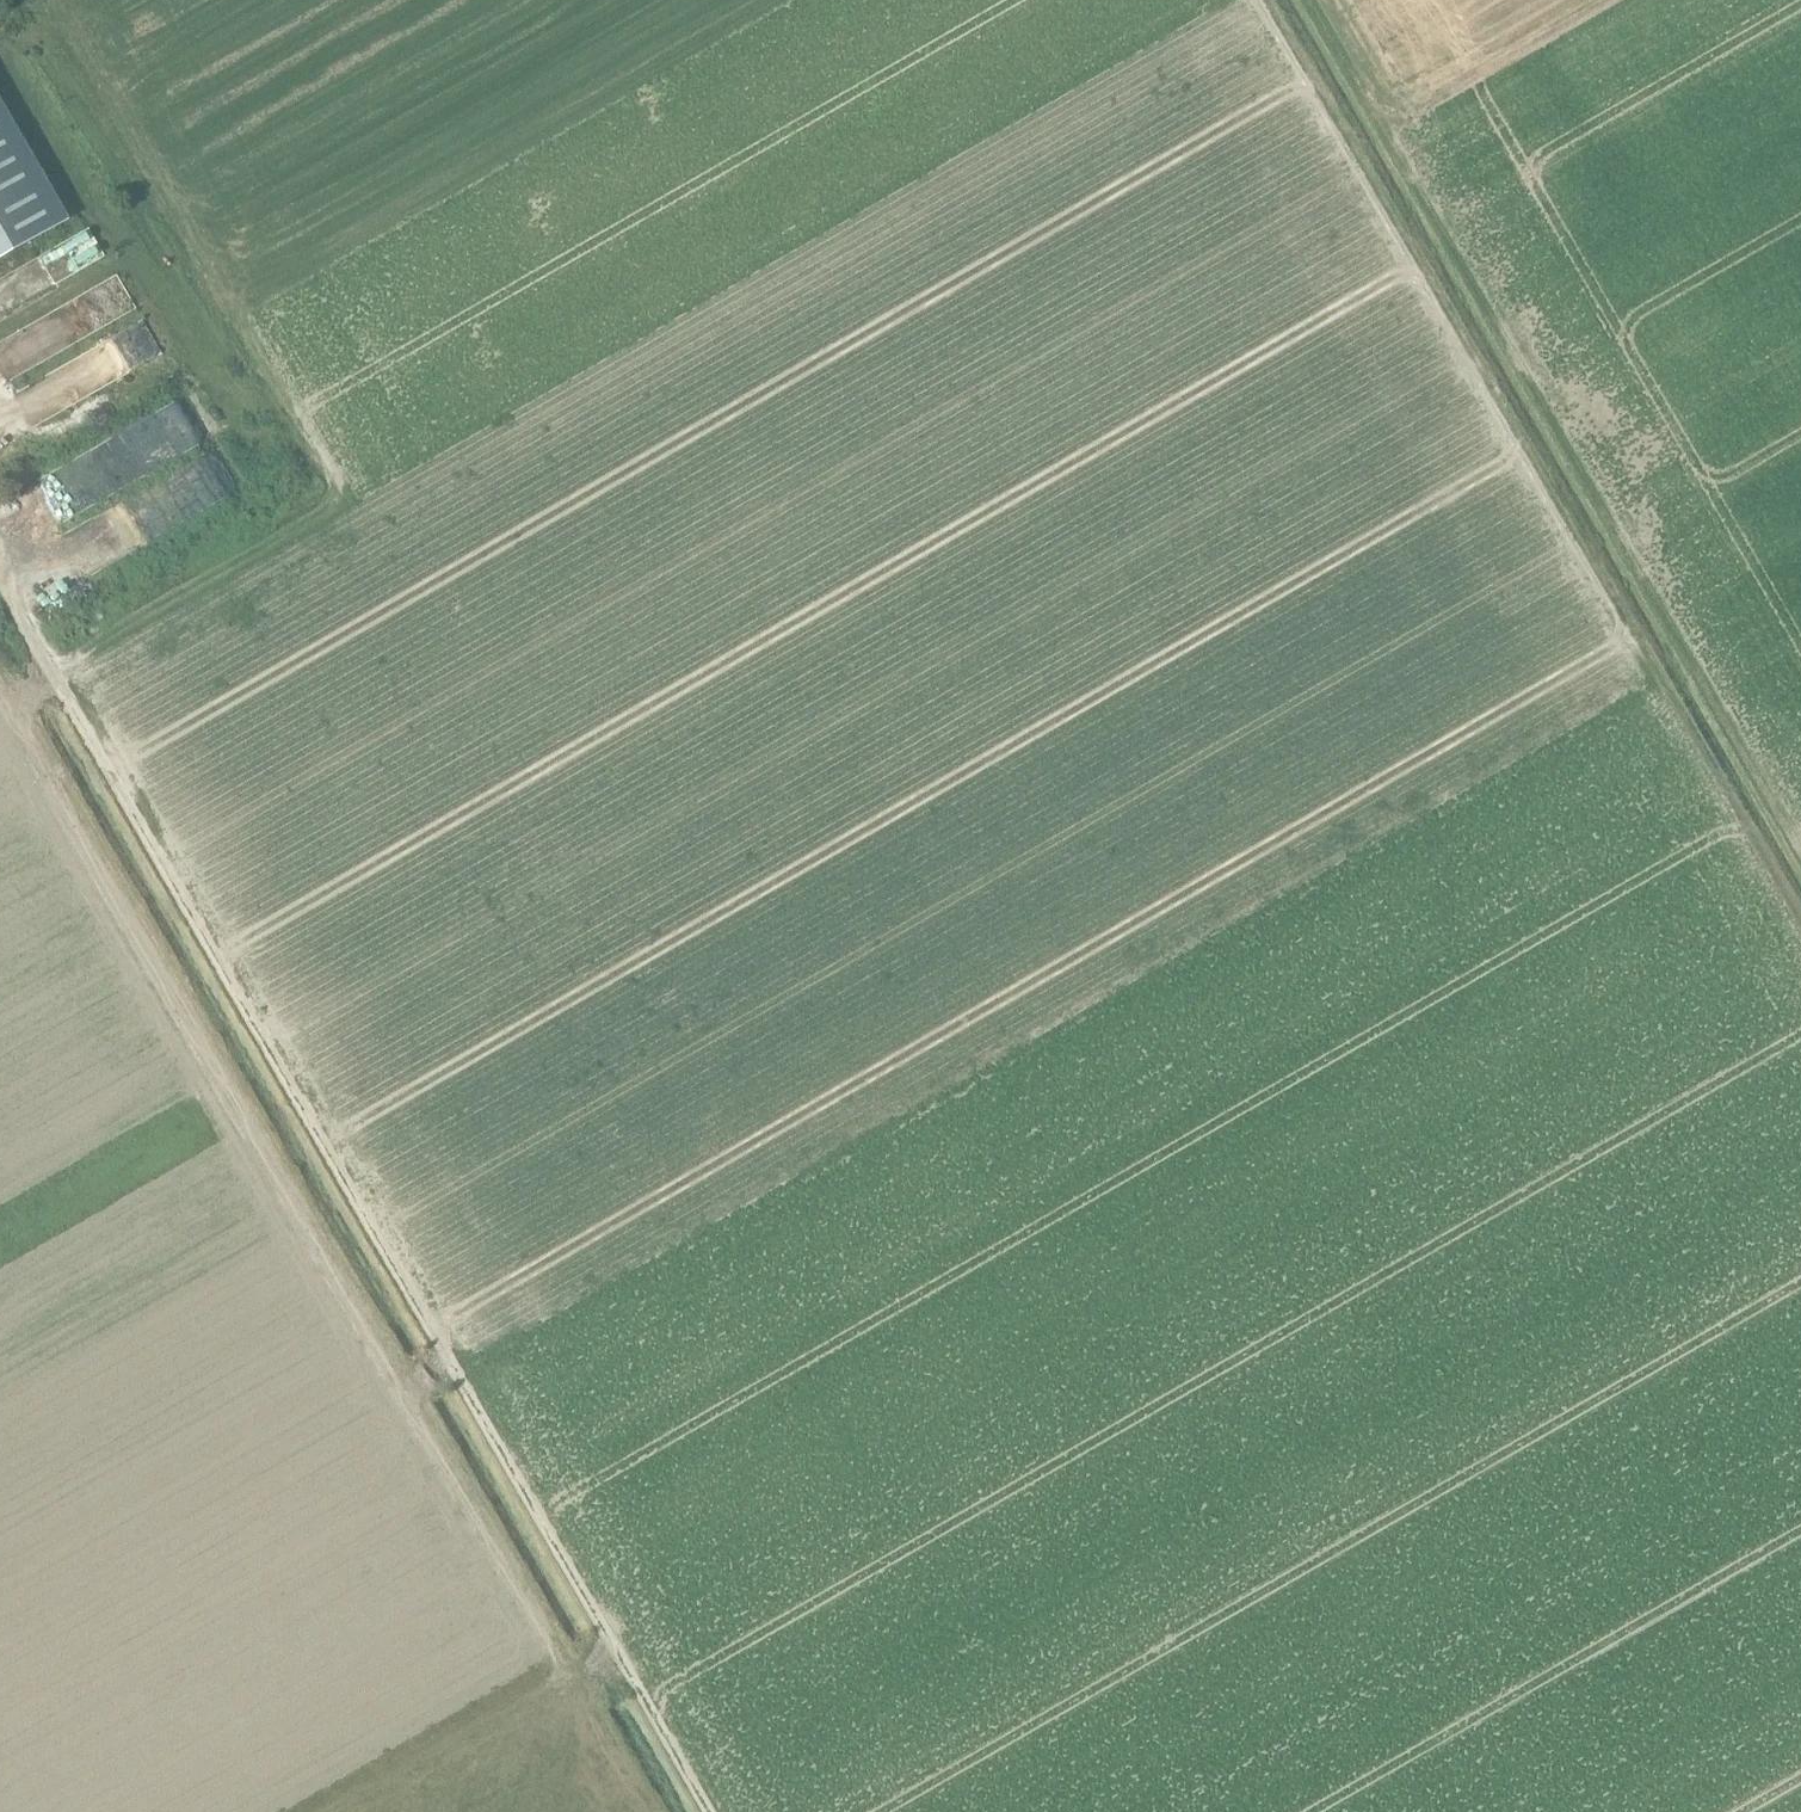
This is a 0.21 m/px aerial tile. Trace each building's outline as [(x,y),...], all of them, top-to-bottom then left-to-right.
[(67,220),(0,104),(0,258),(67,220)] [(85,306),(92,319),(103,314),(88,286),(64,300),(71,313),(85,306)]
